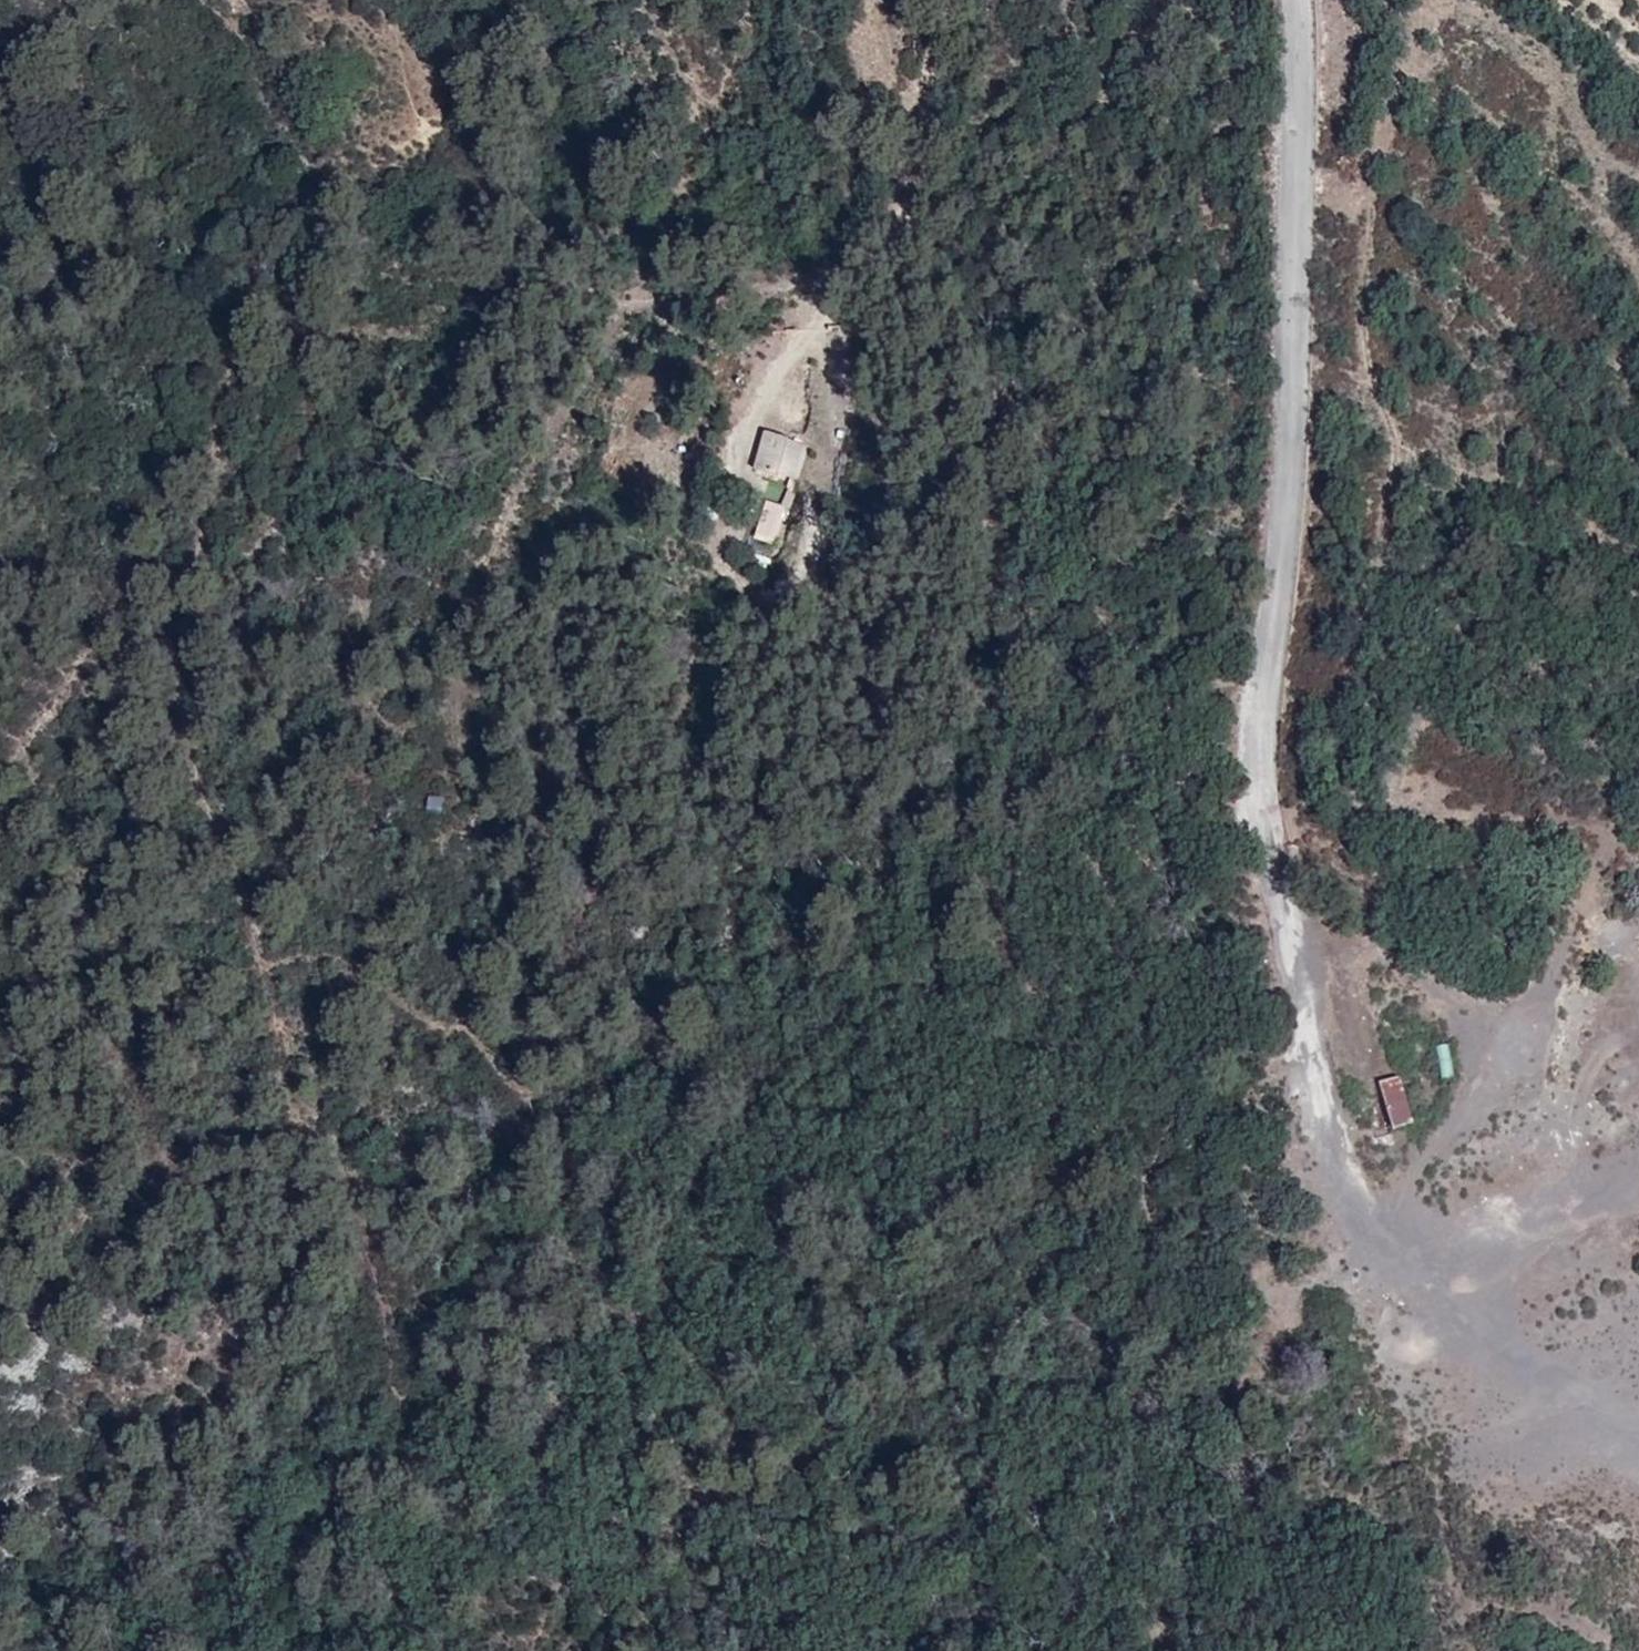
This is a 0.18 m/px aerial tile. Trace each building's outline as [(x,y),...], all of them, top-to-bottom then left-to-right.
[(795,483),(807,444),(763,430),(751,469),(795,483)] [(752,538),(773,545),(786,507),(764,500),(752,538)] [(1435,1046),(1441,1080),(1454,1078),(1447,1044),(1435,1046)] [(1398,1075),(1376,1082),(1392,1128),(1414,1121),(1398,1075)]
